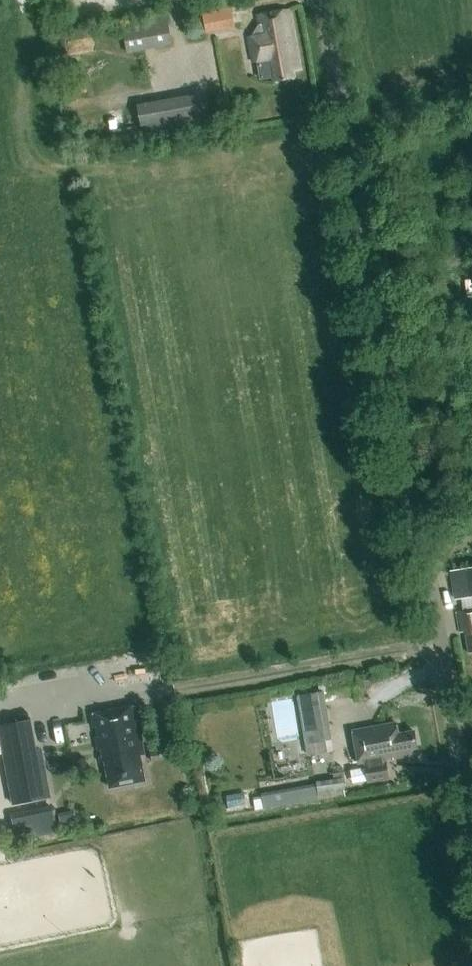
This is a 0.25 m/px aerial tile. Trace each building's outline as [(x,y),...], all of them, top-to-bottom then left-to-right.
[(230,2),(201,8),(206,33),(235,28),(230,2)] [(257,64),(273,61),(276,79),(294,75),(292,68),(301,66),(290,7),(257,13),(259,23),(260,23),(254,35),(247,36),(251,61),(257,60),(257,64)] [(122,24),(127,53),(172,45),(167,16),(122,24)] [(206,92),(137,104),(143,139),(212,127),(206,92)] [(450,572),(455,599),(462,598),(464,611),(458,612),(461,632),(466,631),(470,652),(471,651),(471,568),(450,572)] [(298,696),(306,745),(332,741),(326,701),(362,695),(359,675),(318,682),(320,693),(298,696)] [(110,787),(146,780),(141,755),(145,754),(136,704),(92,713),(101,762),(105,761),(110,787)] [(32,720),(0,726),(0,738),(13,805),(52,798),(42,748),(37,749),(32,720)] [(388,778),(384,758),(394,756),(394,758),(413,755),(412,748),(418,747),(415,731),(399,734),(397,722),(354,730),(360,763),(365,762),(369,782),(388,778)] [(163,760),(161,749),(150,751),(152,762),(163,760)] [(344,778),(330,780),(333,797),(346,795),(344,778)] [(260,796),(263,808),(318,799),(315,787),(260,796)] [(59,813),(62,830),(78,826),(75,810),(59,813)]
